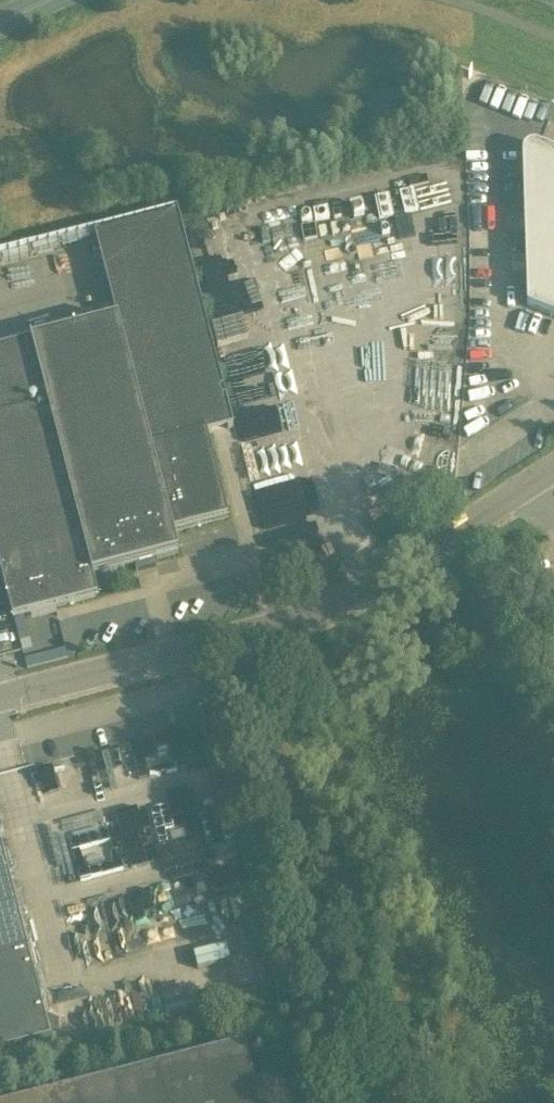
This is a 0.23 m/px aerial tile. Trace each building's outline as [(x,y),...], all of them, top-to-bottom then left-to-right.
[(542,148),(539,146),(534,145),(529,146),(525,149),(522,153),(522,158),(523,205),(527,306),(553,317),(553,152),(542,148)] [(97,597),(92,576),(34,343),(0,352),(0,570),(12,619),(54,609),(97,597)] [(146,712),(150,735),(166,732),(172,759),(182,757),(176,727),(197,722),(192,697),(161,703),(162,709),(146,712)] [(51,1039),(0,842),(0,1052),(51,1039)] [(154,889),(141,892),(148,940),(189,934),(187,921),(203,919),(200,903),(157,910),(154,889)] [(172,991),(154,996),(158,1016),(177,1011),(172,991)] [(242,1043),(7,1102),(257,1102),(242,1043)]
